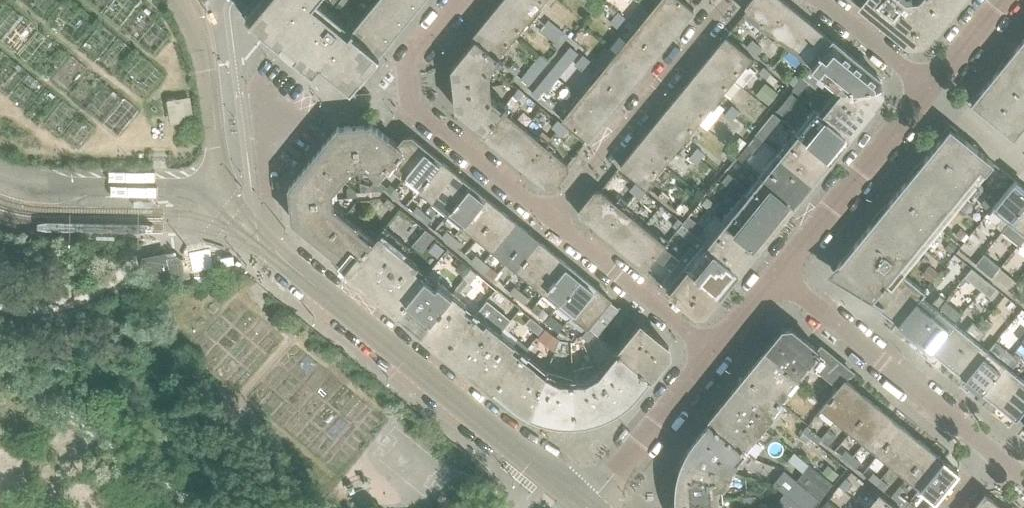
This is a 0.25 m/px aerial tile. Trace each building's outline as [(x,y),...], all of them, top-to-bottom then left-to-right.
[(242,15),(251,22),(258,28),(267,34),(274,40),(314,73),(321,65),(352,90),(364,74),(369,68),(339,44),(352,27),(318,0),(254,0),(242,15)] [(352,0),(341,0),(339,3),(346,8),(352,0)] [(402,0),(376,0),(372,5),(401,29),(416,11),(402,0)] [(416,11),(425,0),(402,0),(416,11)] [(514,36),(532,14),(515,0),(504,0),(473,38),(476,40),(497,57),(499,55),(514,36)] [(544,0),(515,0),(532,14),(544,0)] [(693,12),(694,12),(695,11),(682,0),(659,0),(650,10),(677,32),(693,12)] [(789,5),(783,0),(752,0),(746,7),(747,12),(769,30),(789,5)] [(912,0),(906,1),(904,0),(867,0),(863,5),(862,6),(871,13),(909,44),(917,43),(912,0)] [(960,0),(914,0),(912,0),(917,43),(924,43),(936,28),(937,29),(960,0)] [(401,29),(372,5),(357,23),(386,47),(401,29)] [(790,47),(811,22),(789,5),(769,30),(790,47)] [(660,53),(677,32),(650,10),(633,31),(660,53)] [(626,18),(619,12),(615,17),(622,23),(626,18)] [(622,23),(615,17),(610,22),(618,28),(622,23)] [(564,32),(548,20),(545,25),(560,37),(564,32)] [(812,65),(833,41),(811,22),(790,47),(812,65)] [(386,47),(357,23),(353,28),(352,27),(339,44),(369,68),(386,47)] [(560,37),(545,25),(541,30),(556,42),(560,37)] [(660,53),(633,31),(615,52),(642,74),(660,53)] [(718,101),(752,61),(755,63),(757,61),(726,37),(726,38),(692,80),(718,101)] [(1023,39),(1007,60),(989,81),(983,89),(971,103),(993,121),(1014,139),(1023,127),(1023,39)] [(485,133),(508,105),(507,104),(501,99),(497,103),(494,100),(492,67),(498,60),(502,63),(505,60),(499,55),(497,57),(476,40),(452,69),(456,109),(485,133)] [(752,51),(758,44),(753,40),(747,47),(752,51)] [(881,79),(842,47),(834,40),(833,41),(812,65),(811,66),(841,91),(882,85),(881,79)] [(757,55),(763,48),(758,44),(752,51),(757,55)] [(571,48),(566,54),(573,60),(578,54),(571,48)] [(624,97),(642,74),(615,52),(597,75),(624,97)] [(566,54),(561,60),(569,66),(573,60),(566,54)] [(590,61),(584,55),(580,60),(587,66),(590,61)] [(540,57),(536,62),(544,68),(549,62),(548,62),(541,56),(540,57)] [(561,60),(556,66),(564,72),(569,66),(561,60)] [(587,66),(580,60),(576,65),(582,70),(587,66)] [(536,62),(531,68),(539,74),(544,68),(536,62)] [(521,69),(513,63),(509,69),(516,75),(521,69)] [(556,66),(551,72),(559,78),(564,72),(556,66)] [(772,73),(764,67),(759,72),(767,79),(772,73)] [(531,68),(527,73),(534,80),(539,74),(531,68)] [(551,72),(547,77),(554,83),(559,78),(551,72)] [(527,73),(522,79),(529,85),(534,80),(527,73)] [(624,97),(597,75),(580,95),(607,118),(624,97)] [(795,87),(801,79),(796,75),(790,82),(795,87)] [(547,77),(542,83),(550,89),(554,83),(547,77)] [(795,87),(792,90),(793,91),(799,95),(809,83),(807,81),(802,78),(801,79),(795,87)] [(683,144),(718,101),(692,80),(657,122),(683,144)] [(769,104),(779,93),(767,82),(757,94),(769,104)] [(542,83),(538,88),(545,94),(550,89),(542,83)] [(831,159),(872,108),(871,107),(882,93),(882,85),(841,91),(821,114),(814,109),(796,131),(831,159)] [(538,88),(533,94),(541,100),(545,94),(538,88)] [(520,99),(525,93),(520,89),(515,95),(520,99)] [(545,94),(541,100),(551,109),(556,103),(545,94)] [(607,118),(580,95),(565,114),(562,111),(559,115),(589,140),(590,139),(607,118)] [(181,118),(193,116),(191,101),(178,103),(181,118)] [(504,154),(526,127),(506,111),(510,107),(508,105),(485,133),(483,136),(504,154)] [(740,111),(733,105),(729,110),(736,116),(740,111)] [(736,116),(729,110),(725,115),(732,121),(736,116)] [(763,140),(781,118),(774,113),(756,135),(763,140)] [(558,131),(563,125),(559,121),(553,128),(558,131)] [(649,185),(665,166),(683,144),(657,122),(623,163),(623,165),(622,165),(621,166),(650,190),(652,188),(649,185)] [(389,164),(402,147),(400,144),(391,137),(390,139),(372,124),(360,125),(338,127),(314,157),(341,179),(350,167),(368,166),(379,175),(389,164)] [(563,136),(568,129),(563,125),(558,131),(563,136)] [(525,170),(546,144),(526,127),(504,154),(525,170)] [(905,273),(959,207),(986,173),(995,164),(951,128),(840,264),(829,272),(872,299),(870,300),(898,323),(921,295),(925,290),(905,273)] [(794,203),(831,159),(796,131),(760,175),(794,203)] [(764,141),(763,140),(756,135),(749,143),(745,148),(753,154),(764,141)] [(745,148),(749,143),(740,136),(732,146),(740,154),(745,148)] [(406,178),(428,150),(413,137),(405,138),(400,144),(402,147),(389,164),(406,178)] [(569,170),(569,164),(546,144),(525,170),(548,189),(554,189),(569,170)] [(705,154),(698,147),(694,153),(701,159),(705,154)] [(421,190),(444,163),(428,150),(406,178),(421,190)] [(732,150),(727,156),(733,161),(738,155),(732,150)] [(701,159),(694,153),(690,158),(697,164),(701,159)] [(333,189),(341,179),(314,157),(290,187),(293,221),(322,244),(346,214),(334,204),(333,189)] [(435,202),(458,174),(444,163),(421,190),(435,202)] [(449,213),(472,185),(458,174),(435,202),(449,213)] [(729,174),(722,183),(732,191),(739,182),(729,174)] [(757,249),(779,222),(794,203),(760,175),(723,220),(757,249)] [(371,185),(366,192),(386,190),(387,188),(376,179),(374,181),(371,185)] [(1010,223),(1023,206),(1023,188),(1015,180),(993,208),(1004,217),(996,227),(1002,232),(1010,223)] [(361,192),(360,183),(350,185),(349,187),(350,197),(358,196),(358,194),(361,192)] [(371,185),(360,183),(361,193),(364,193),(365,192),(366,192),(371,185)] [(635,195),(641,188),(636,183),(630,191),(635,195)] [(464,225),(487,198),(472,185),(449,213),(464,225)] [(640,199),(645,192),(646,192),(641,188),(635,195),(640,199)] [(665,188),(659,196),(684,216),(690,208),(665,188)] [(403,195),(396,189),(391,195),(399,201),(403,195)] [(602,234),(623,208),(601,191),(595,191),(580,210),(581,216),(602,234)] [(987,209),(993,202),(987,197),(981,204),(987,209)] [(478,237),(501,209),(487,198),(464,225),(478,237)] [(396,205),(388,199),(384,204),(391,211),(396,205)] [(1010,223),(1023,234),(1023,206),(1010,223)] [(425,213),(418,207),(413,213),(420,219),(425,213)] [(644,225),(623,208),(602,234),(623,250),(644,225)] [(493,249),(516,221),(501,209),(478,237),(493,249)] [(432,219),(425,213),(420,219),(428,225),(432,219)] [(375,242),(363,232),(358,228),(360,226),(346,214),(322,244),(343,261),(342,262),(347,266),(346,268),(351,273),(375,242)] [(684,223),(683,224),(698,237),(705,229),(690,216),(684,222),(684,223)] [(679,218),(673,226),(678,230),(683,224),(684,223),(684,222),(679,218)] [(721,293),(757,249),(723,220),(704,243),(700,239),(695,245),(682,261),(686,265),(721,293)] [(509,262),(532,234),(516,221),(493,249),(509,262)] [(678,230),(678,231),(695,245),(700,239),(698,237),(683,224),(678,230)] [(667,244),(644,225),(623,250),(646,269),(664,248),(667,244)] [(405,254),(409,250),(410,248),(387,228),(375,242),(351,273),(398,311),(426,277),(416,268),(418,266),(405,254)] [(962,240),(968,233),(961,228),(956,235),(962,240)] [(426,229),(413,245),(422,252),(434,236),(426,229)] [(455,237),(448,231),(443,237),(450,243),(455,237)] [(532,281),(554,253),(532,234),(509,262),(532,281)] [(462,243),(455,237),(450,243),(457,249),(462,243)] [(952,253),(957,246),(951,241),(946,248),(952,253)] [(664,248),(656,257),(663,264),(671,254),(664,248)] [(210,250),(190,255),(194,272),(194,273),(195,273),(195,274),(196,274),(213,270),(214,269),(214,268),(210,250)] [(545,292),(568,264),(554,253),(532,281),(545,292)] [(984,254),(976,264),(993,277),(1001,268),(984,254)] [(479,267),(484,261),(476,255),(472,261),(479,267)] [(189,280),(186,263),(182,259),(171,261),(171,257),(148,260),(150,275),(154,275),(156,286),(164,284),(189,280)] [(463,261),(456,270),(464,277),(471,268),(463,261)] [(487,273),(492,267),(484,261),(479,267),(487,273)] [(721,293),(686,265),(682,261),(662,284),(697,313),(705,312),(721,293)] [(560,304),(583,276),(568,264),(545,292),(560,304)] [(932,281),(939,272),(930,265),(923,274),(932,281)] [(470,284),(479,274),(472,268),(456,287),(461,292),(469,283),(470,284)] [(989,282),(973,268),(966,276),(982,290),(989,282)] [(574,315),(597,287),(583,276),(560,304),(574,315)] [(465,304),(453,294),(438,282),(436,285),(426,277),(398,311),(446,350),(474,316),(463,307),(465,304)] [(523,292),(508,280),(503,286),(518,298),(523,292)] [(990,297),(997,289),(989,282),(982,290),(990,297)] [(589,327),(609,302),(611,299),(597,287),(574,315),(588,327),(589,327)] [(514,301),(498,288),(492,295),(508,308),(514,301)] [(530,298),(523,292),(518,298),(525,304),(530,298)] [(914,340),(946,301),(939,295),(932,304),(921,295),(898,323),(912,335),(911,336),(914,340)] [(933,351),(955,324),(945,315),(952,305),(946,301),(914,340),(918,343),(920,341),(933,351)] [(603,329),(619,309),(609,302),(589,327),(598,335),(603,329)] [(529,348),(509,331),(517,322),(525,312),(521,309),(513,319),(509,315),(501,324),(482,308),(474,316),(446,350),(495,390),(523,356),(529,348)] [(546,322),(551,315),(543,309),(539,315),(546,322)] [(553,327),(558,321),(551,315),(546,322),(553,327)] [(545,327),(532,317),(527,324),(539,334),(545,327)] [(989,351),(978,342),(993,324),(988,318),(980,328),(948,367),(952,370),(953,368),(966,379),(989,351)] [(670,355),(669,347),(639,322),(617,350),(650,379),(651,379),(670,355)] [(948,367),(980,328),(973,322),(965,331),(955,324),(933,351),(945,362),(944,364),(948,367)] [(579,336),(565,326),(560,333),(557,337),(560,339),(561,340),(567,341),(572,342),(575,341),(579,336)] [(789,389),(810,363),(823,374),(836,359),(822,348),(820,351),(792,328),(784,329),(747,375),(782,403),(792,392),(789,389)] [(633,400),(650,379),(617,350),(599,372),(595,365),(574,370),(574,380),(576,423),(578,423),(590,422),(602,418),(613,413),(623,407),(633,399),(633,400)] [(981,394),(1013,355),(1006,350),(999,359),(989,351),(966,379),(979,389),(977,391),(981,394)] [(1000,406),(1022,378),(1012,369),(1019,360),(1013,355),(981,394),(985,398),(987,396),(1000,406)] [(576,423),(574,380),(560,381),(548,378),(523,356),(495,390),(517,408),(517,407),(519,409),(530,415),(541,419),(553,422),(565,424),(576,423)] [(828,402),(846,380),(852,372),(836,359),(823,374),(831,380),(819,394),(828,402)] [(763,426),(773,414),(782,403),(747,375),(708,422),(745,449),(753,440),(756,442),(759,438),(767,445),(774,435),(766,429),(763,426)] [(1023,412),(1023,380),(1022,378),(1000,406),(1017,420),(1023,412)] [(837,420),(860,392),(846,380),(828,402),(823,408),(837,420)] [(851,431),(874,403),(860,392),(837,420),(851,431)] [(865,443),(888,414),(874,403),(851,431),(865,443)] [(879,454),(902,426),(888,414),(865,443),(879,454)] [(745,449),(708,422),(691,444),(692,444),(686,455),(683,462),(679,474),(678,474),(677,485),(676,501),(677,501),(677,504),(721,500),(720,487),(725,487),(730,481),(734,468),(738,463),(736,460),(745,449)] [(824,439),(821,437),(809,426),(805,431),(815,440),(819,444),(824,439)] [(892,465),(916,437),(902,426),(879,454),(892,465)] [(834,439),(837,436),(829,429),(821,437),(824,439),(836,450),(840,445),(834,439)] [(815,440),(805,431),(800,437),(811,445),(815,440)] [(907,477),(930,449),(916,437),(892,465),(907,477)] [(921,488),(944,460),(930,449),(907,477),(921,488)] [(854,456),(847,450),(842,455),(849,461),(854,456)] [(862,462),(854,456),(849,461),(857,468),(862,462)] [(936,501),(959,472),(944,460),(921,488),(936,501)] [(842,475),(830,465),(823,472),(836,483),(842,475)] [(832,485),(810,466),(799,479),(806,485),(805,486),(821,500),(832,485)] [(881,479),(870,470),(866,476),(877,485),(881,479)] [(863,492),(846,478),(840,485),(847,490),(858,498),(863,492)] [(889,485),(881,479),(877,485),(885,491),(889,485)] [(840,497),(847,490),(840,485),(834,493),(840,497)] [(805,486),(795,499),(802,506),(804,507),(814,507),(821,500),(805,486)] [(768,506),(762,501),(755,495),(744,496),(744,507),(765,507),(768,506)] [(880,495),(869,507),(895,507),(880,495)] [(1000,506),(987,495),(976,507),(998,507),(1000,506)] [(910,502),(902,496),(898,501),(906,507),(910,502)] [(721,500),(677,504),(678,507),(677,507),(722,507),(721,500)] [(838,507),(829,500),(822,507),(838,507)]
